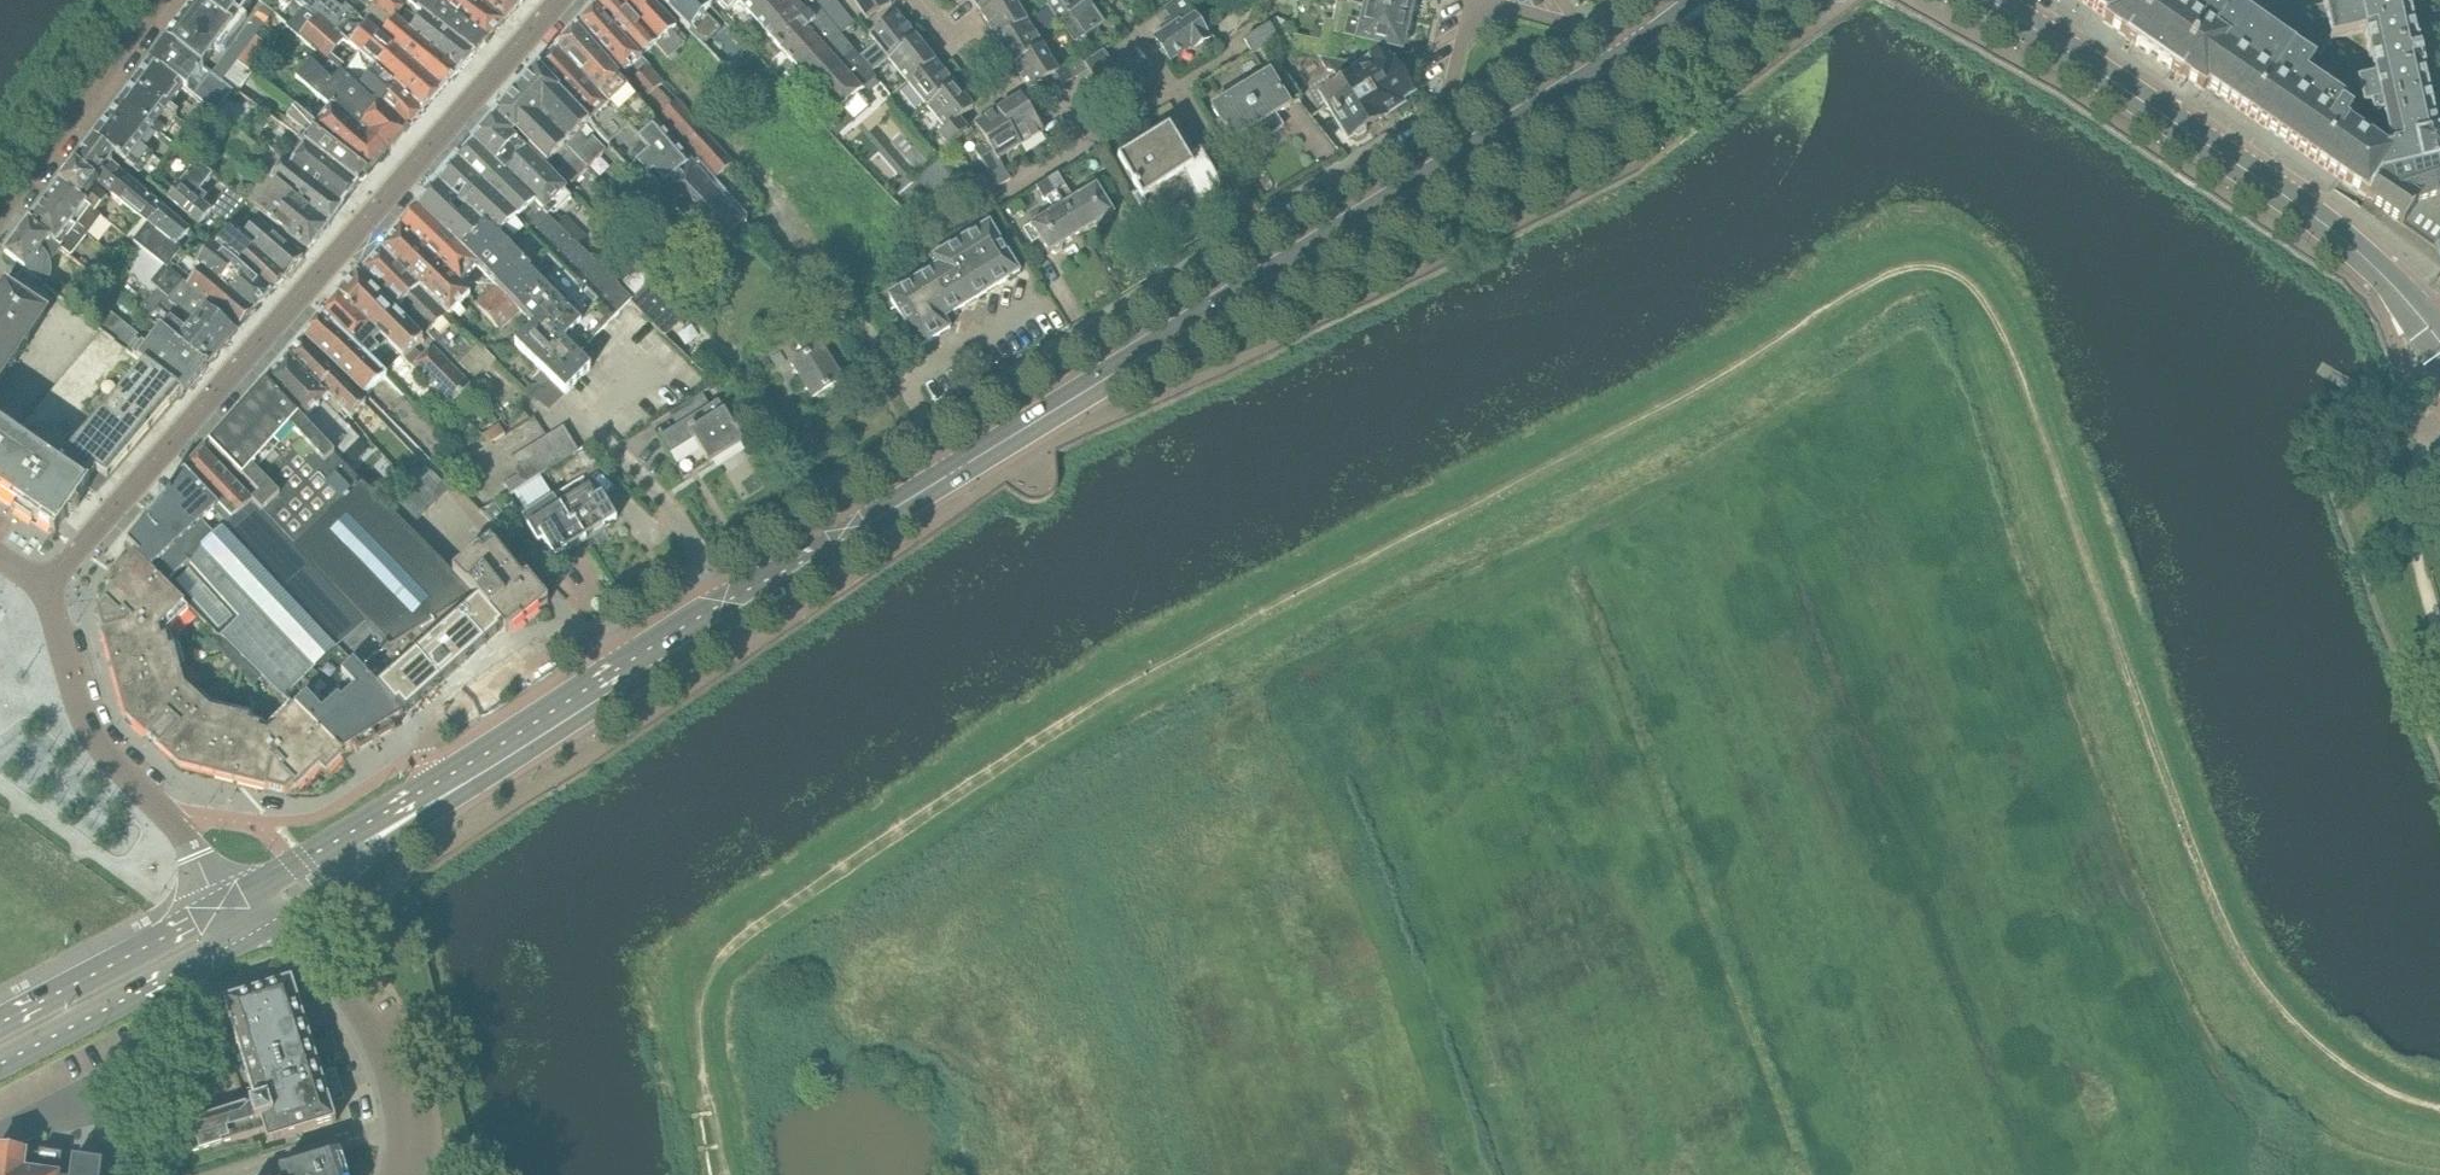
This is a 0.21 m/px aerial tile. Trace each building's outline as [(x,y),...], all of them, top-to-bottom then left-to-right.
[(166,38),(202,66),(252,0),(195,0),(166,38)] [(306,8),(346,42),(359,54),(423,110),(442,90),(367,25),(359,18),(345,6),(343,8),(335,0),(298,0),(306,8)] [(359,18),(367,25),(442,90),(459,71),(410,31),(395,18),(374,0),(359,18)] [(374,0),(395,18),(409,1),(407,0),(405,0),(404,1),(404,0),(374,0)] [(409,1),(424,14),(474,54),(486,41),(435,0),(407,0),(409,1)] [(503,23),(473,0),(435,0),(486,41),(503,23)] [(503,23),(520,5),(514,0),(473,0),(503,23)] [(595,6),(641,58),(648,65),(664,83),(645,99),(660,114),(676,101),(683,96),(703,120),(695,125),(699,130),(706,124),(724,146),(719,151),(723,156),(729,151),(731,153),(740,146),(745,152),(770,133),(775,140),(800,118),(795,112),(783,98),(780,100),(764,81),(756,87),(750,80),(742,86),(710,113),(662,55),(684,36),(649,0),(600,0),(595,6)] [(690,30),(692,28),(707,43),(721,28),(706,13),(713,4),(709,0),(660,0),(690,30)] [(717,2),(717,1),(730,13),(740,2),(739,0),(715,0),(717,2)] [(740,2),(836,111),(842,106),(875,77),(874,77),(874,76),(871,72),(860,58),(841,34),(854,24),(847,16),(835,27),(828,20),(822,13),(816,6),(811,0),(739,0),(740,2)] [(836,2),(834,0),(824,0),(816,6),(822,13),(836,2)] [(889,0),(854,0),(867,19),(891,3),(889,0)] [(997,38),(1026,20),(1014,0),(984,0),(983,1),(977,6),(997,38)] [(1045,1),(1073,41),(1084,34),(1085,34),(1101,23),(1090,7),(1090,6),(1086,0),(1047,0),(1045,1)] [(1156,39),(1169,58),(1190,44),(1193,48),(1208,37),(1194,17),(1197,15),(1186,0),(1174,0),(1164,7),(1172,18),(1161,25),(1165,32),(1156,38),(1156,39)] [(1341,0),(1341,1),(1341,2),(1407,17),(1408,14),(1412,12),(1414,4),(1411,0),(1341,0)] [(2107,17),(2104,21),(2126,36),(2125,37),(2127,38),(2133,42),(2171,69),(2178,73),(2181,75),(2181,74),(2204,90),(2207,86),(2340,179),(2366,196),(2366,197),(2381,177),(2390,175),(2375,164),(2383,152),(2379,153),(2338,125),(2344,115),(2336,110),(2340,105),(2300,78),(2309,64),(2289,50),(2251,24),(2216,0),(2082,0),(2107,17)] [(2256,17),(2315,58),(2327,42),(2327,39),(2365,30),(2376,78),(2353,83),(2359,109),(2364,107),(2367,117),(2377,114),(2386,151),(2383,152),(2375,164),(2390,175),(2424,167),(2439,163),(2439,141),(2439,140),(2439,137),(2435,138),(2432,128),(2429,116),(2427,104),(2424,93),(2421,81),(2419,69),(2420,69),(2417,57),(2415,45),(2414,43),(2413,43),(2411,34),(2408,21),(2405,10),(2403,0),(2321,0),(2322,4),(2305,7),(2295,0),(2267,0),(2256,17)] [(842,9),(836,2),(822,13),(828,20),(842,9)] [(1331,32),(1358,39),(1375,43),(1381,44),(1385,45),(1400,49),(1403,33),(1408,30),(1410,23),(1407,19),(1407,17),(1347,3),(1341,2),(1340,2),(1336,21),(1323,18),(1314,57),(1322,59),(1324,59),(1331,32)] [(265,4),(227,54),(237,61),(245,50),(260,61),(269,50),(254,38),(274,11),(265,4)] [(579,24),(624,74),(641,58),(595,6),(579,24)] [(346,42),(306,8),(290,26),(319,52),(407,129),(423,110),(359,54),(347,67),(335,56),(346,42)] [(842,9),(828,20),(835,27),(847,16),(842,9)] [(896,13),(869,34),(877,44),(860,58),(871,72),(889,58),(915,36),(896,13)] [(474,54),(424,14),(410,31),(459,71),(474,54)] [(997,38),(1013,64),(1042,46),(1026,20),(997,38)] [(1253,54),(1278,39),(1269,25),(1245,40),(1253,54)] [(657,193),(658,191),(692,161),(645,107),(610,69),(575,29),(537,70),(591,123),(607,140),(625,122),(652,149),(632,168),(657,193)] [(889,58),(908,82),(934,60),(915,36),(889,58)] [(184,87),(215,112),(232,90),(213,76),(212,74),(202,66),(166,38),(150,61),(180,84),(184,87)] [(1358,39),(1357,42),(1362,51),(1364,50),(1375,43),(1358,39)] [(1373,65),(1356,75),(1381,117),(1383,116),(1389,120),(1397,115),(1397,108),(1396,107),(1400,105),(1398,101),(1410,93),(1384,49),(1385,45),(1381,44),(1366,54),(1367,54),(1369,58),(1373,65)] [(1057,71),(1042,46),(1013,64),(1029,90),(1044,80),(1051,91),(1089,68),(1084,61),(1084,62),(1080,57),(1057,71)] [(1148,72),(1135,53),(1114,67),(1102,49),(1098,52),(1084,61),(1089,68),(1099,83),(1101,81),(1114,101),(1130,91),(1127,87),(1148,72)] [(319,52),(312,62),(297,79),(332,108),(318,124),(315,128),(368,173),(407,129),(319,52)] [(227,54),(212,74),(213,76),(232,90),(236,93),(251,73),(237,61),(227,54)] [(756,55),(734,78),(742,86),(750,80),(756,87),(764,81),(780,100),(783,98),(795,112),(803,106),(756,55)] [(1381,117),(1356,75),(1349,64),(1324,59),(1322,59),(1321,63),(1327,72),(1334,72),(1341,84),(1322,95),(1325,100),(1322,108),(1331,110),(1348,137),(1351,135),(1351,136),(1357,139),(1365,134),(1365,127),(1381,117)] [(953,84),(934,60),(908,82),(927,106),(953,84)] [(180,84),(150,61),(134,81),(175,114),(178,110),(170,104),(184,87),(180,84)] [(645,99),(664,83),(648,65),(630,82),(644,99),(645,99)] [(579,135),(591,123),(537,70),(496,116),(546,168),(555,159),(563,167),(558,172),(572,186),(606,152),(592,138),(587,143),(579,135)] [(1277,114),(1291,105),(1270,72),(1213,107),(1233,141),(1247,132),(1255,145),(1285,126),(1277,114)] [(134,81),(121,99),(161,132),(164,128),(175,114),(134,81)] [(947,144),(967,129),(958,119),(973,107),(953,84),(927,106),(945,128),(939,134),(947,144)] [(1021,95),(998,109),(1020,145),(1043,131),(1021,95)] [(121,99),(108,117),(140,144),(151,130),(158,136),(161,132),(121,99)] [(731,164),(723,156),(719,151),(708,139),(701,131),(700,132),(699,130),(695,125),(688,115),(676,101),(660,114),(679,138),(714,178),(731,164)] [(297,107),(283,125),(289,130),(295,134),(358,184),(363,184),(367,179),(367,174),(368,173),(315,128),(318,124),(297,107)] [(1020,145),(998,109),(974,123),(986,142),(974,149),(989,174),(995,183),(1000,185),(1010,178),(998,158),(1020,145)] [(140,144),(108,117),(94,135),(116,153),(139,173),(153,154),(140,144)] [(472,144),(578,246),(585,239),(566,220),(563,224),(554,216),(571,199),(492,121),(472,144)] [(1231,210),(1218,189),(1209,173),(1214,170),(1200,148),(1188,156),(1169,126),(1118,158),(1142,197),(1183,171),(1191,184),(1189,184),(1212,222),(1231,210)] [(290,140),(288,143),(301,153),(291,166),(343,204),(358,184),(295,134),(290,140)] [(74,162),(94,179),(109,162),(116,153),(94,135),(74,162)] [(634,301),(633,300),(578,246),(472,144),(417,207),(477,268),(495,286),(519,311),(534,326),(515,345),(567,396),(592,370),(579,357),(634,301)] [(964,178),(973,172),(965,159),(956,165),(964,178)] [(325,222),(326,221),(329,223),(343,204),(291,166),(284,160),(271,177),(276,181),(276,182),(325,222)] [(657,193),(639,210),(664,235),(683,216),(715,249),(723,240),(732,249),(749,232),(741,223),(744,220),(692,161),(658,191),(657,193)] [(74,162),(60,181),(96,211),(107,197),(94,187),(98,182),(94,179),(74,162)] [(128,178),(109,162),(94,179),(98,182),(113,195),(128,178)] [(211,212),(212,209),(203,203),(208,197),(199,191),(213,174),(197,162),(168,198),(200,225),(206,218),(211,212)] [(2364,198),(2365,199),(2384,212),(2402,224),(2433,242),(2439,237),(2439,199),(2438,194),(2439,193),(2439,163),(2424,167),(2390,175),(2381,177),(2366,197),(2366,196),(2364,198)] [(1058,174),(1048,180),(1056,192),(1081,233),(1100,222),(1104,224),(1111,219),(1111,215),(1114,213),(1100,190),(1107,186),(1103,179),(1073,198),(1066,186),(1058,174)] [(113,195),(132,210),(146,193),(128,178),(113,195)] [(1044,200),(1046,198),(1056,192),(1048,180),(1036,187),(1044,200)] [(34,216),(29,221),(70,256),(101,216),(96,211),(60,181),(55,187),(55,188),(34,216)] [(309,249),(329,223),(326,221),(325,222),(276,182),(255,209),(309,249)] [(225,223),(246,200),(229,187),(212,209),(211,212),(225,223)] [(1081,233),(1056,192),(1046,198),(1054,210),(1023,229),(1027,235),(1034,231),(1048,254),(1052,252),(1055,254),(1062,250),(1062,245),(1081,233)] [(146,193),(132,210),(142,218),(151,225),(164,209),(146,193)] [(417,207),(401,227),(440,268),(458,287),(477,268),(417,207)] [(139,222),(127,236),(134,243),(135,244),(136,245),(171,274),(177,267),(188,255),(191,250),(182,242),(190,232),(164,209),(151,225),(142,218),(139,222)] [(287,275),(303,256),(259,220),(243,237),(287,275)] [(61,250),(73,260),(74,259),(29,221),(5,254),(46,286),(48,283),(50,279),(51,275),(51,271),(51,267),(50,263),(61,250)] [(990,224),(954,246),(965,264),(963,265),(982,295),(1019,272),(990,224)] [(401,227),(381,250),(418,288),(440,268),(401,227)] [(271,292),(287,275),(243,237),(234,228),(217,248),(271,292)] [(192,258),(202,267),(255,311),(271,292),(217,248),(211,243),(206,250),(201,246),(192,258)] [(136,245),(118,267),(121,269),(127,274),(153,296),(171,312),(176,316),(180,311),(193,323),(189,327),(192,330),(196,324),(208,310),(235,333),(239,329),(255,311),(202,267),(192,280),(186,275),(177,267),(171,274),(136,245)] [(965,264),(954,246),(934,258),(939,266),(888,296),(920,347),(950,329),(944,319),(982,295),(963,265),(965,264)] [(381,250),(363,270),(401,309),(413,318),(421,327),(452,359),(458,364),(474,347),(477,344),(448,317),(446,319),(418,288),(381,250)] [(448,317),(468,297),(458,287),(440,268),(418,288),(446,319),(448,317)] [(7,368),(5,367),(14,354),(16,355),(17,354),(15,353),(24,340),(26,341),(46,313),(43,311),(54,295),(22,270),(10,288),(6,286),(2,291),(2,290),(1,292),(0,294),(0,379),(7,368)] [(668,274),(659,283),(676,300),(687,291),(668,274)] [(388,343),(403,357),(405,359),(413,348),(423,339),(358,275),(341,296),(388,342),(388,343)] [(652,281),(633,300),(634,301),(668,333),(686,314),(652,281)] [(499,330),(519,311),(495,286),(475,306),(499,330)] [(68,305),(76,295),(66,288),(59,297),(68,305)] [(153,296),(139,312),(160,330),(206,367),(224,346),(196,324),(192,330),(189,327),(184,332),(171,321),(176,316),(171,312),(153,296)] [(341,296),(323,316),(369,361),(370,360),(385,376),(403,357),(388,343),(388,342),(341,296)] [(235,333),(208,310),(196,324),(224,346),(235,333)] [(124,351),(145,368),(182,396),(206,367),(160,330),(148,347),(138,340),(141,336),(111,313),(98,330),(102,333),(124,351)] [(370,360),(369,361),(323,316),(306,336),(366,395),(385,376),(370,360)] [(823,325),(796,342),(804,355),(791,363),(812,398),(842,380),(821,346),(832,340),(823,325)] [(114,364),(124,351),(102,333),(92,345),(114,364)] [(302,341),(288,358),(334,405),(336,403),(343,409),(342,409),(351,419),(365,404),(335,373),(302,341)] [(103,377),(114,364),(92,345),(81,358),(103,377)] [(450,405),(469,386),(432,348),(423,357),(413,348),(405,359),(450,405)] [(72,414),(62,427),(51,440),(55,443),(46,455),(87,482),(87,483),(89,485),(88,486),(95,491),(178,395),(181,397),(182,396),(145,368),(124,351),(114,364),(103,377),(93,389),(83,402),(72,414)] [(81,358),(71,370),(93,389),(103,377),(81,358)] [(288,358),(266,383),(334,455),(338,459),(359,439),(336,415),(342,409),(343,409),(336,403),(334,405),(288,358)] [(83,402),(93,389),(71,370),(60,383),(83,402)] [(60,383),(50,395),(72,414),(83,402),(60,383)] [(229,423),(209,445),(260,495),(253,502),(262,512),(294,545),(362,483),(338,459),(334,455),(266,383),(248,403),(229,423)] [(62,427),(72,414),(50,395),(39,408),(62,427)] [(694,438),(709,462),(744,441),(718,400),(658,437),(668,453),(694,438)] [(39,408),(28,420),(51,440),(62,427),(39,408)] [(17,435),(46,455),(55,443),(51,440),(28,420),(17,435)] [(0,423),(0,459),(17,435),(0,423)] [(519,474),(504,483),(511,493),(525,484),(524,483),(540,473),(578,450),(578,449),(563,425),(547,435),(509,458),(519,474)] [(505,436),(499,426),(483,435),(492,443),(505,436)] [(88,486),(89,485),(87,483),(87,482),(46,455),(17,435),(0,459),(0,496),(55,534),(88,486)] [(203,451),(184,473),(230,520),(252,501),(203,451)] [(431,471),(416,485),(434,504),(449,489),(431,471)] [(128,545),(127,546),(137,557),(186,605),(189,608),(190,606),(219,635),(229,645),(233,648),(240,655),(243,658),(247,662),(251,666),(261,676),(294,708),(342,755),(352,749),(355,755),(393,732),(390,726),(403,719),(402,717),(403,716),(387,698),(354,664),(382,638),(389,645),(473,594),(452,574),(438,560),(407,529),(389,511),(362,483),(294,545),(262,512),(253,502),(252,501),(230,520),(184,473),(184,472),(180,477),(150,517),(144,524),(129,542),(127,544),(128,545)] [(412,489),(407,493),(425,512),(434,504),(416,485),(412,489)] [(586,538),(606,526),(616,519),(601,494),(596,497),(589,486),(559,505),(570,522),(574,520),(586,538)] [(407,493),(398,502),(417,521),(425,512),(407,493)] [(565,551),(586,538),(574,520),(570,522),(559,505),(553,496),(527,513),(532,522),(527,525),(538,542),(543,539),(555,558),(565,551)] [(398,502),(389,511),(407,529),(417,521),(398,502)] [(489,542),(452,574),(473,594),(474,596),(502,629),(506,633),(509,630),(511,633),(521,625),(522,624),(536,611),(537,611),(548,602),(515,563),(511,567),(489,542)] [(100,612),(97,614),(102,634),(105,633),(119,685),(178,668),(173,650),(168,651),(166,642),(161,643),(159,633),(186,605),(137,557),(120,575),(127,581),(105,603),(103,606),(105,608),(100,612)] [(382,638),(354,664),(387,698),(403,716),(436,687),(502,629),(474,596),(473,594),(389,645),(382,638)] [(213,640),(211,642),(222,653),(229,645),(219,635),(213,640)] [(229,645),(222,653),(224,655),(232,663),(240,655),(233,648),(229,645)] [(240,655),(232,663),(241,672),(243,674),(251,666),(247,662),(243,658),(240,655)] [(251,666),(243,674),(253,684),(257,680),(261,676),(251,666)] [(178,668),(119,685),(128,718),(147,736),(146,737),(160,750),(162,749),(181,767),(215,775),(229,718),(211,714),(183,688),(178,668)] [(229,718),(215,775),(266,788),(265,791),(284,795),(287,791),(290,792),(317,766),(324,772),(342,755),(294,708),(266,736),(257,734),(258,729),(249,727),(250,723),(229,718)] [(247,1105),(246,1104),(179,1125),(188,1156),(264,1132),(268,1143),(336,1122),(292,979),(259,989),(256,979),(239,989),(241,995),(223,1001),(255,1103),(247,1105)] [(205,1065),(180,1073),(168,1077),(175,1100),(212,1088),(205,1065)] [(103,1165),(61,1159),(56,1158),(44,1157),(45,1152),(40,1152),(39,1155),(0,1150),(0,1174),(102,1174),(103,1165)] [(340,1152),(279,1171),(280,1174),(347,1174),(340,1152)]
